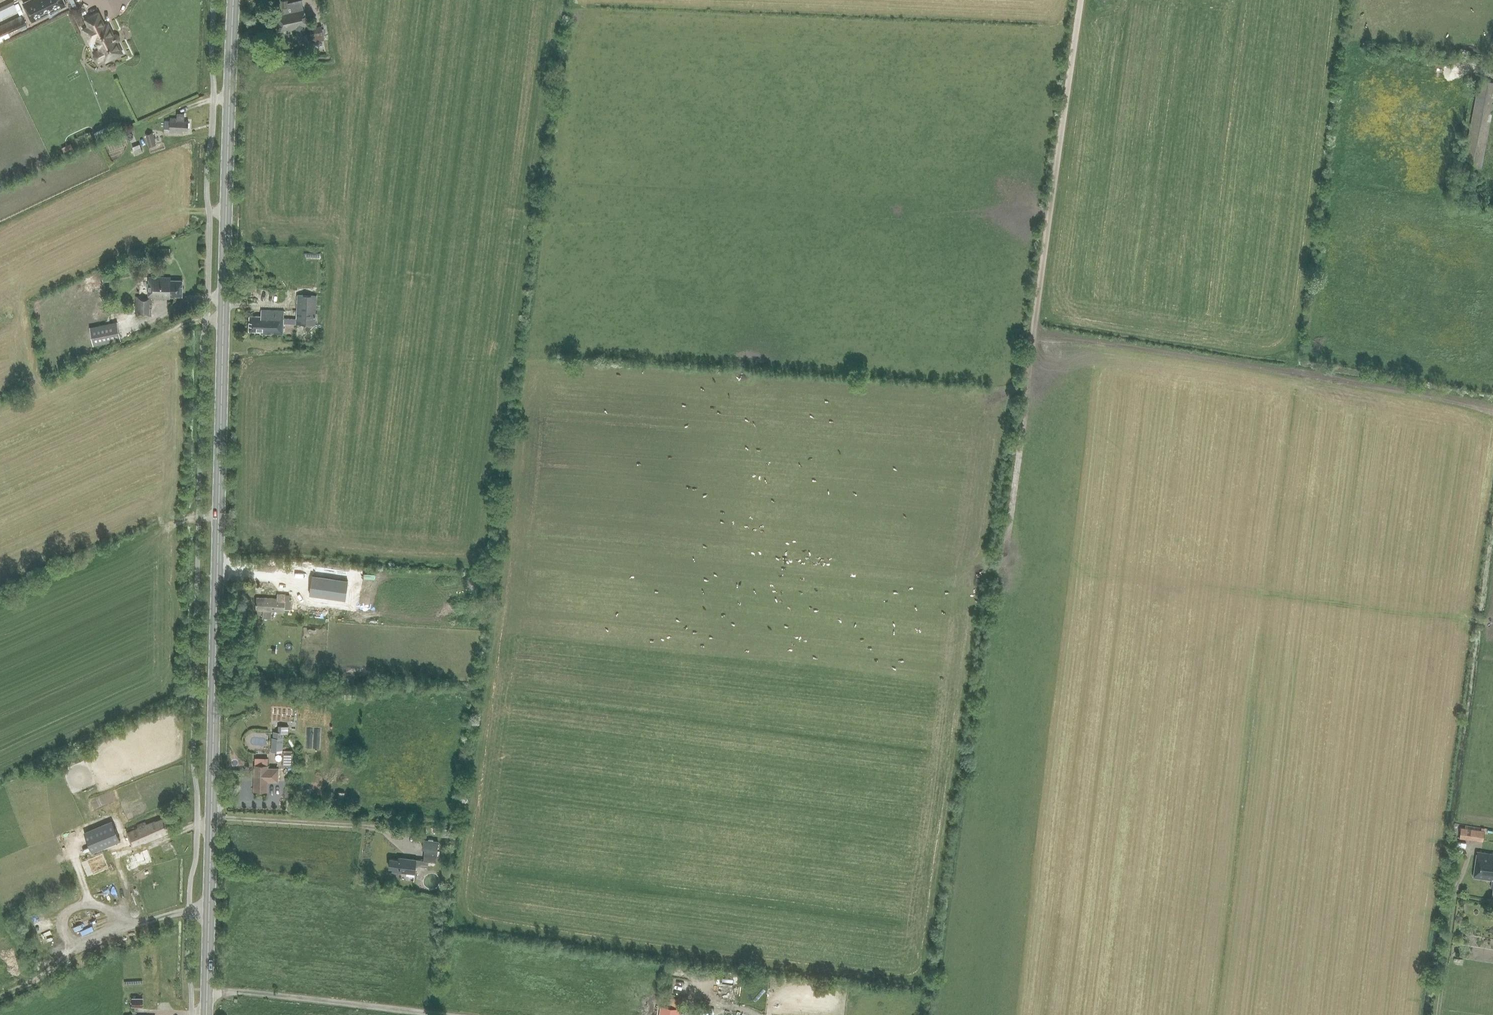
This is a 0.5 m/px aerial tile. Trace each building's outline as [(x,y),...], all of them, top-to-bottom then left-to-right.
[(64,0),(30,0),(23,3),(32,22),(67,6),(64,0)] [(324,39),(321,26),(306,29),(305,28),(307,27),(301,0),(300,0),(287,3),(286,0),(283,0),(281,0),(282,13),(277,15),(278,22),(275,23),(277,31),(288,29),(288,31),(296,29),(300,45),(324,39)] [(0,8),(0,19),(17,11),(13,2),(0,8)] [(24,15),(22,10),(0,20),(0,25),(24,15)] [(117,45),(107,26),(104,28),(98,15),(87,20),(90,28),(85,30),(90,41),(96,38),(101,50),(96,53),(95,55),(97,59),(100,60),(105,58),(106,60),(112,57),(114,58),(116,57),(116,55),(121,53),(120,51),(120,49),(119,45),(117,45)] [(2,39),(1,36),(3,34),(5,38),(10,36),(8,32),(20,27),(22,30),(27,28),(22,16),(0,26),(0,41),(2,39)] [(1481,168),(1492,112),(1492,113),(1492,82),(1478,79),(1463,164),(1481,168)] [(188,131),(189,122),(184,121),(184,114),(178,114),(177,118),(170,118),(170,121),(165,120),(165,129),(170,129),(170,132),(183,133),(183,130),(188,131)] [(108,125),(94,132),(97,138),(111,132),(108,125)] [(156,145),(153,132),(146,134),(149,146),(156,145)] [(143,151),(140,144),(132,147),(135,154),(143,151)] [(170,257),(170,248),(156,248),(156,257),(170,257)] [(104,271),(106,281),(114,280),(112,269),(104,271)] [(182,296),(182,280),(171,280),(171,278),(149,277),(148,297),(136,297),(136,315),(151,315),(151,297),(170,298),(170,296),(182,296)] [(283,311),(273,310),(267,310),(261,310),(261,316),(249,316),(249,331),(260,331),(260,334),(283,334),(283,332),(283,323),(315,324),(316,296),(297,295),(297,318),(283,318),(283,311)] [(92,345),(120,339),(117,322),(89,327),(92,345)] [(348,581),(313,575),(310,595),(345,600),(348,581)] [(257,600),(256,610),(284,612),(284,609),(288,610),(291,610),(292,600),(289,600),(285,600),(285,594),(278,594),(278,599),(265,598),(257,597),(257,600)] [(271,737),(271,751),(282,752),(283,732),(288,732),(288,726),(278,726),(278,731),(273,731),(273,737),(271,737)] [(283,752),(282,765),(292,766),(292,752),(283,752)] [(254,791),(267,791),(268,781),(278,781),(279,768),(268,767),(268,765),(255,765),(254,791)] [(138,827),(127,831),(132,844),(143,839),(144,842),(171,831),(166,817),(155,822),(155,821),(146,825),(145,822),(137,826),(138,827)] [(112,821),(84,833),(92,852),(120,840),(112,821)] [(1484,831),(1461,827),(1459,838),(1483,841),(1484,831)] [(441,836),(450,837),(450,829),(442,828),(441,836)] [(422,848),(425,848),(423,861),(398,858),(398,859),(390,858),(389,868),(392,869),(392,871),(414,874),(415,866),(427,867),(428,861),(436,862),(438,840),(423,839),(422,848)] [(128,870),(151,861),(146,849),(123,858),(128,870)] [(1477,852),(1473,877),(1492,880),(1491,888),(1492,888),(1492,854),(1477,852)] [(38,963),(40,970),(53,965),(50,958),(38,963)] [(143,998),(133,998),(133,1006),(143,1006),(143,998)] [(682,1008),(670,1007),(669,1014),(681,1014),(682,1008)]
